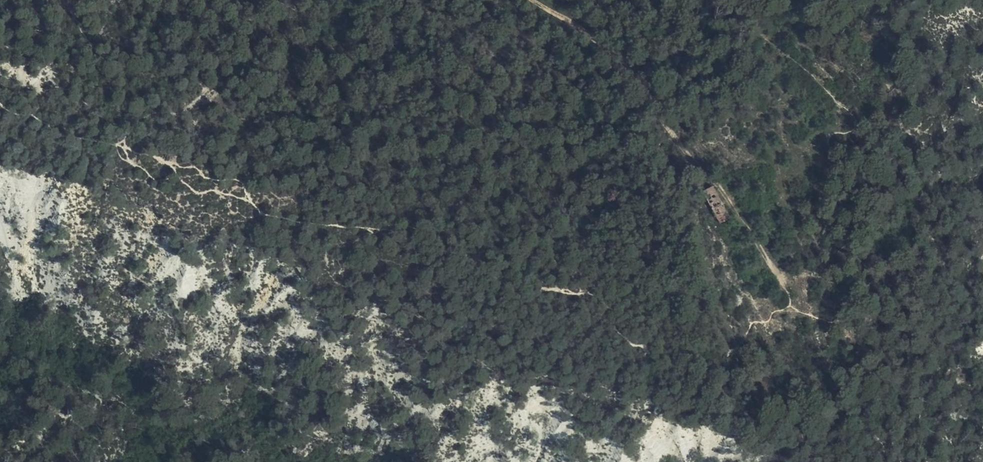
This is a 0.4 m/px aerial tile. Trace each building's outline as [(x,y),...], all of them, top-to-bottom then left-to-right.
[(730,218),(712,186),(702,192),(720,223),(730,218)]
